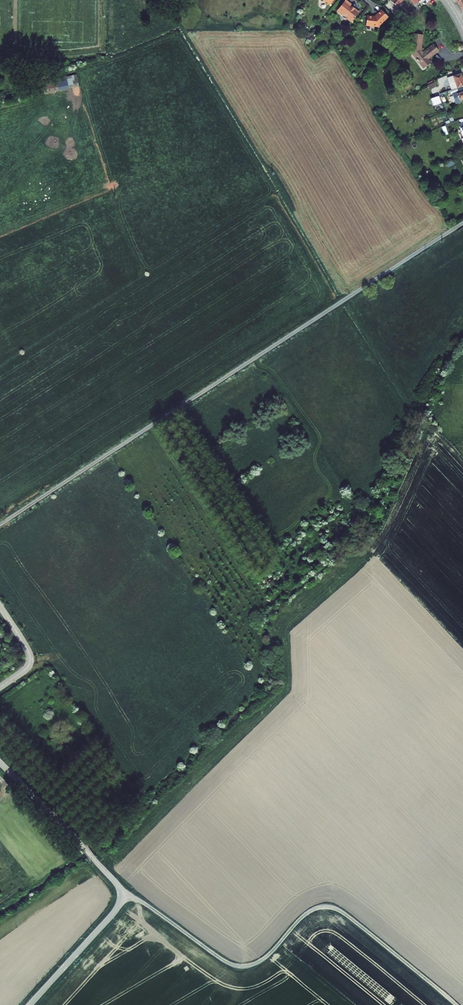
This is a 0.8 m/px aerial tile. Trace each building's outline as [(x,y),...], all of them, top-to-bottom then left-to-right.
[(337,11),(343,15),(344,14),(348,17),(347,18),(352,22),(360,12),(351,5),(352,4),(346,0),(337,11)] [(367,26),(379,26),(389,16),(382,10),(375,16),(367,16),(367,26)] [(412,49),(426,66),(434,60),(432,57),(443,48),(438,41),(426,50),(424,47),(426,32),(415,31),(412,49)] [(458,86),(462,85),(462,76),(462,72),(454,75),(449,78),(450,80),(455,78),(458,86)] [(77,74),(42,82),(44,93),(79,86),(77,74)] [(429,85),(432,93),(439,90),(437,83),(429,85)] [(447,103),(455,100),(455,102),(461,100),(460,98),(462,97),(462,85),(458,86),(451,89),(453,93),(445,96),(447,103)] [(442,92),(430,97),(433,104),(445,99),(442,92)]
